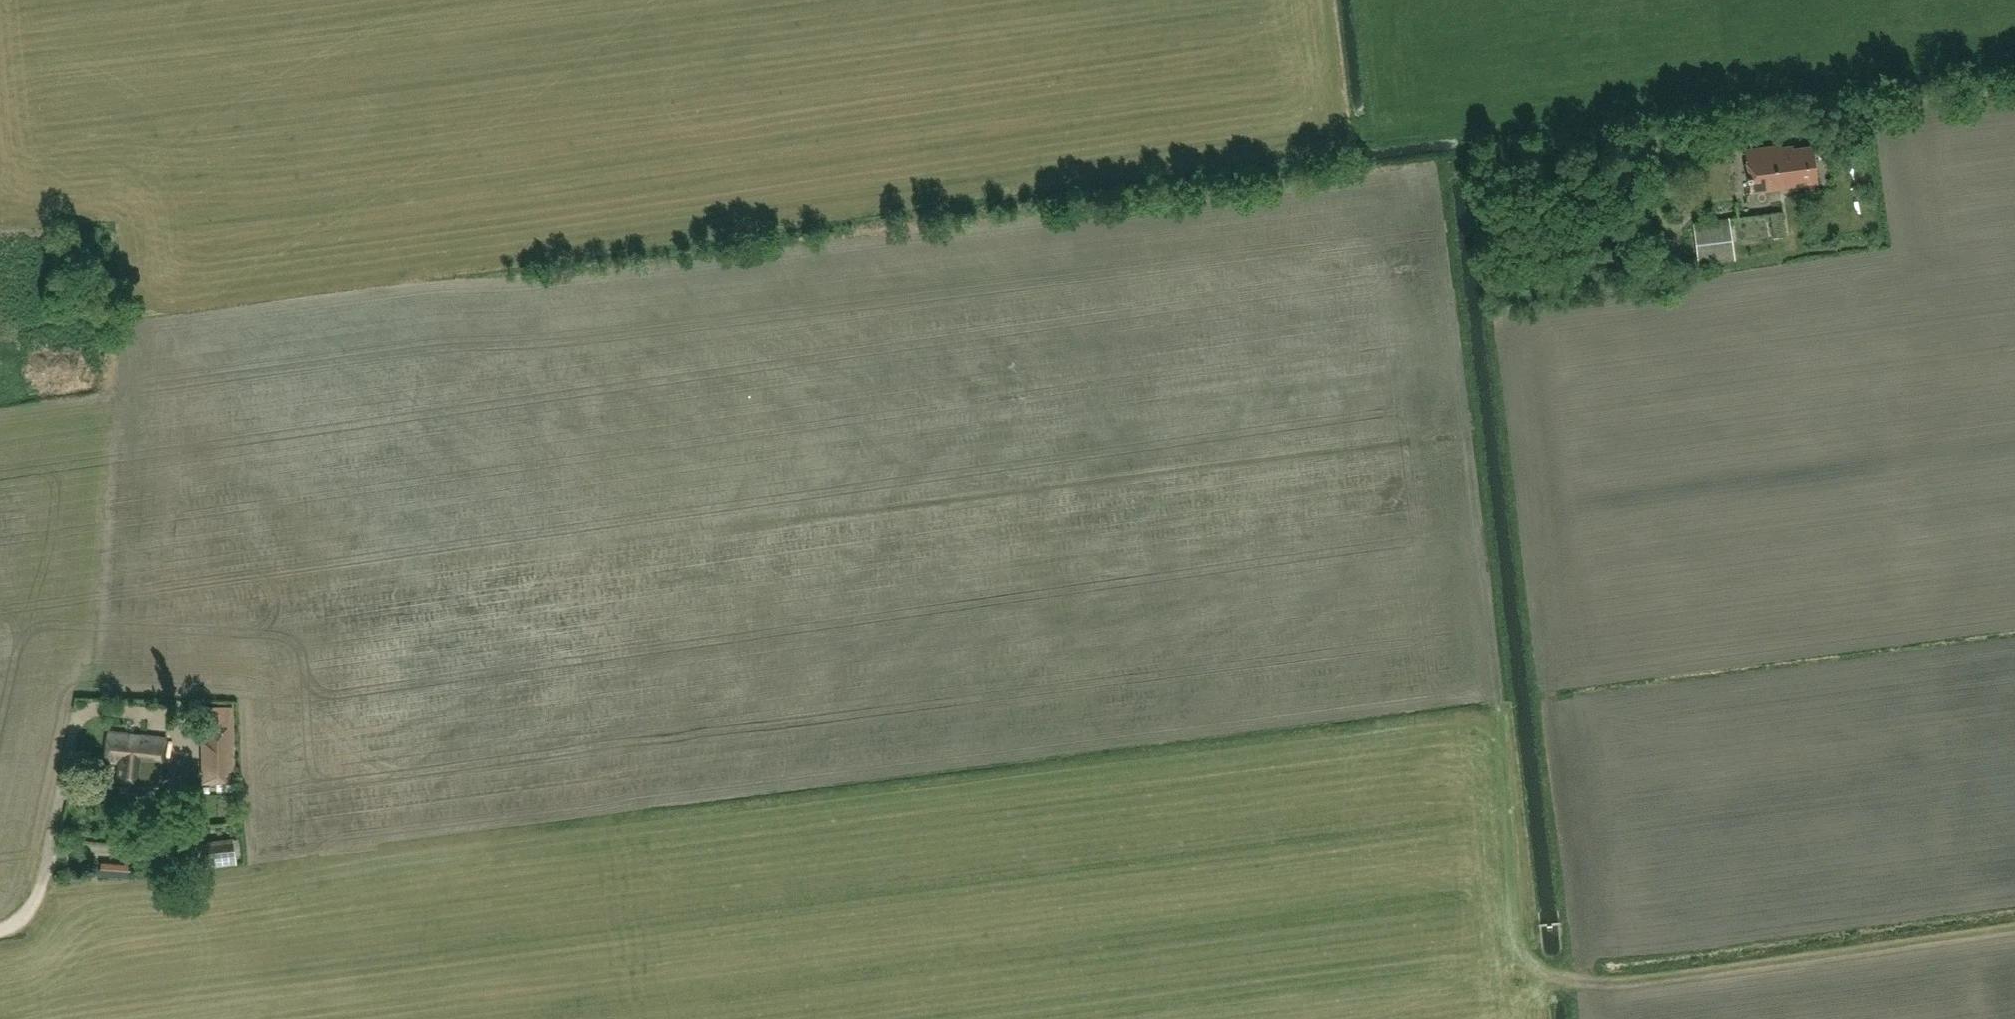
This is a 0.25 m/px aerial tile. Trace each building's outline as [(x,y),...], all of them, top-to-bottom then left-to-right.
[(1746,149),(1752,190),(1817,182),(1812,145),(1778,150),(1777,145),(1746,149)] [(1785,236),(1782,210),(1770,212),(1772,238),(1785,236)] [(1736,259),(1729,216),(1693,220),(1698,264),(1736,259)] [(208,706),(208,727),(232,727),(232,706),(208,706)] [(204,727),(205,779),(233,779),(232,727),(208,727),(204,727)] [(107,759),(122,761),(120,782),(139,785),(139,782),(157,784),(159,765),(162,765),(165,737),(110,730),(107,759)] [(234,838),(201,841),(203,858),(236,854),(234,838)]
